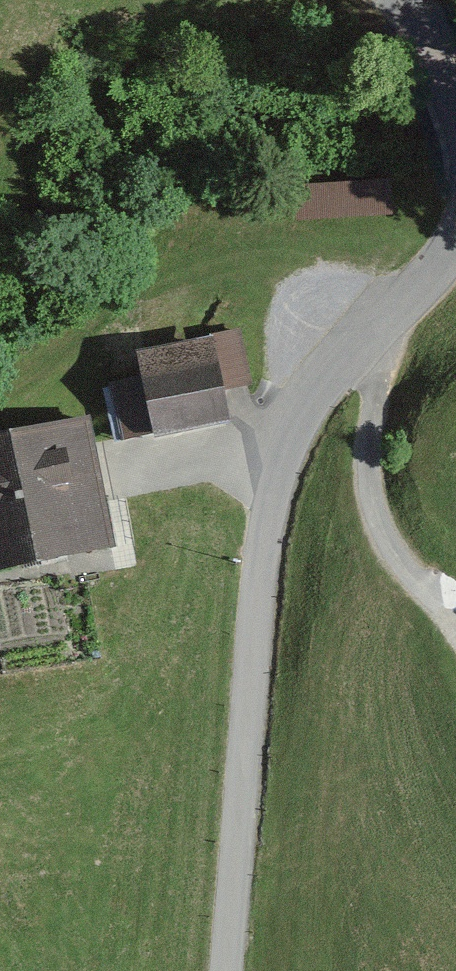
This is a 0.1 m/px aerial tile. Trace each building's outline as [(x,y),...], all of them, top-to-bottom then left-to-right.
[(304,167),(306,200),(402,197),(401,163),(304,167)] [(110,393),(124,457),(226,435),(219,403),(254,395),(241,336),(134,360),(140,386),(110,393)] [(86,425),(0,443),(0,574),(112,551),(86,425)]
